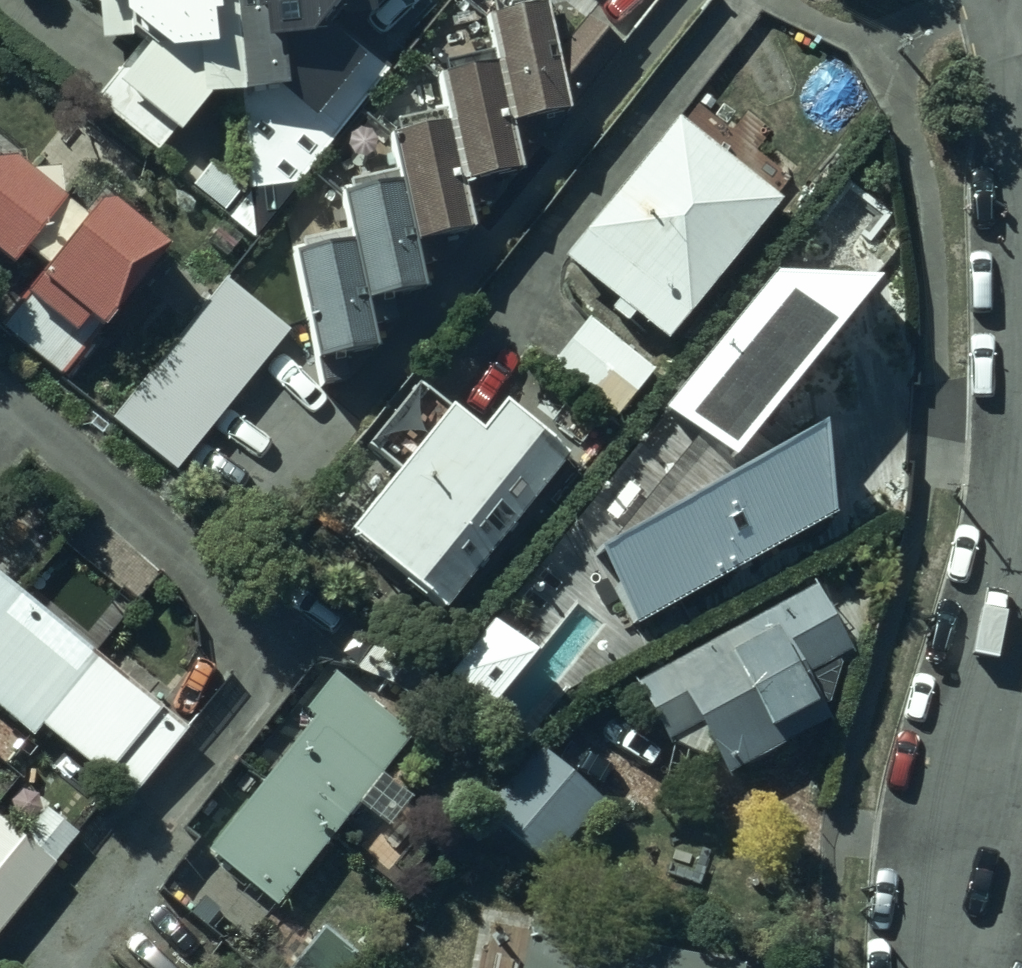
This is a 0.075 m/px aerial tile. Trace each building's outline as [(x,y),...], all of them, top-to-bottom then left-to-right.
[(296,193),(385,75),(339,30),(369,7),(368,0),(72,0),(93,17),(98,60),(143,56),(94,106),(151,162),(209,117),(236,108),(245,203),(296,193)] [(495,81),(505,141),(563,130),(553,71),(544,20),(486,30),(495,81)] [(563,130),(619,59),(584,32),(553,71),(563,130)] [(455,196),(513,186),(505,141),(495,81),(437,91),(445,136),(455,196)] [(775,213),(678,133),(564,269),(661,349),(775,213)] [(407,260),(465,250),(455,196),(445,136),(387,146),(396,197),(407,260)] [(13,278),(63,214),(18,179),(0,181),(0,268),(13,278)] [(357,316),(415,306),(407,260),(396,197),(338,208),(346,257),(357,316)] [(170,263),(111,217),(49,298),(107,343),(170,263)] [(307,373),(365,363),(357,316),(346,257),(288,267),(307,373)] [(791,458),(801,447),(841,480),(896,415),(856,382),(897,334),(811,261),(705,386),(791,458)] [(226,288),(118,427),(180,476),(289,336),(226,288)] [(587,320),(546,367),(613,420),(651,370),(587,320)] [(435,619),(561,468),(474,396),(348,546),(435,619)] [(130,809),(189,737),(0,585),(0,704),(130,809)] [(856,660),(820,591),(634,687),(670,756),(716,767),(723,781),(833,725),(825,711),(856,660)] [(279,912),(407,742),(337,689),(209,860),(279,912)] [(481,818),(549,869),(598,805),(530,754),(481,818)] [(0,830),(0,939),(53,873),(0,830)] [(284,967),(346,967),(356,955),(320,927),(284,967)] [(527,929),(521,967),(744,967),(745,967),(527,929)]
